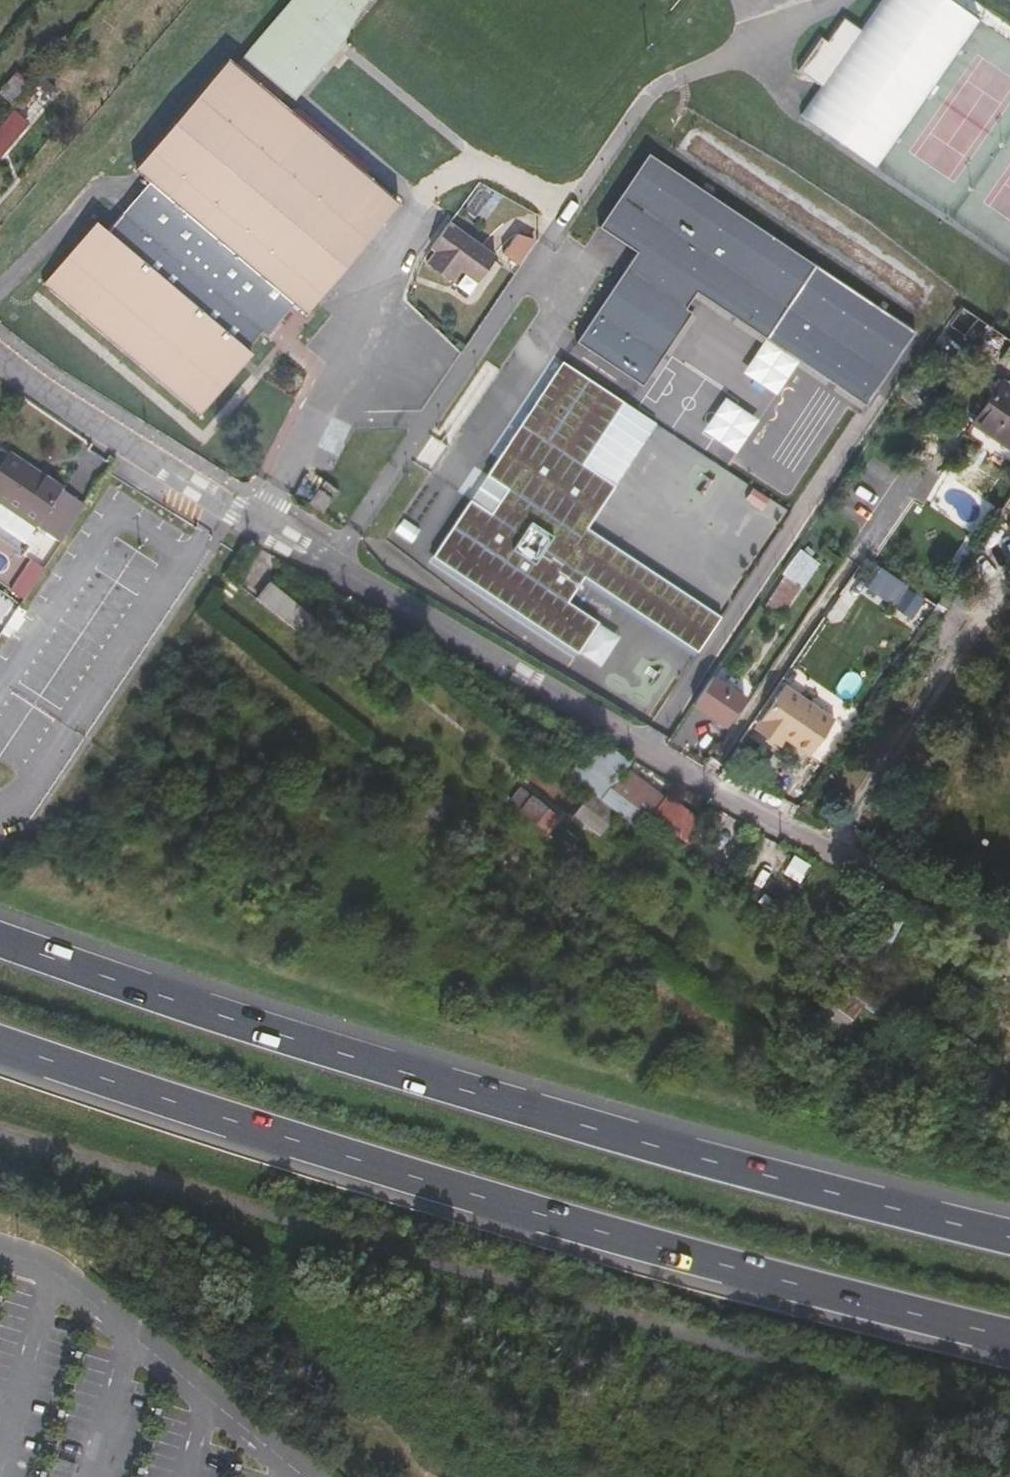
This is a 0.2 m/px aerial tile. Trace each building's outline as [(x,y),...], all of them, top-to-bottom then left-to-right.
[(281,88),(325,36),(312,26),(320,17),(327,23),(346,0),(289,0),(242,56),(278,86),(281,88)] [(281,88),(286,92),(295,100),(338,46),(345,39),(347,32),(357,12),(366,0),(346,0),(327,23),(320,17),(312,26),(325,36),(281,88)] [(802,113),(877,167),(979,20),(950,0),(881,0),(860,29),(821,85),(802,113)] [(821,37),(799,70),(821,85),(860,29),(844,18),(827,41),(821,37)] [(316,300),(397,204),(364,176),(371,167),(300,108),(287,111),(277,103),(269,97),(225,60),(136,166),(139,168),(151,178),(123,211),(106,232),(95,222),(45,281),(57,291),(116,341),(133,356),(191,405),(201,414),(241,366),(245,362),(248,358),(251,354),(246,350),(259,335),(263,331),(267,335),(272,328),(296,300),(308,310),(309,308),(316,300)] [(29,83),(15,71),(0,90),(0,95),(11,104),(29,83)] [(43,74),(27,93),(42,106),(59,87),(43,74)] [(278,86),(269,97),(277,103),(286,92),(281,88),(278,86)] [(30,120),(14,107),(0,124),(0,156),(30,120)] [(53,130),(47,137),(59,147),(65,140),(53,130)] [(636,250),(579,343),(643,386),(690,315),(685,310),(696,291),(865,404),(875,389),(913,331),(649,154),(599,225),(636,250)] [(497,256),(450,221),(430,247),(435,251),(426,263),(452,282),(461,270),(478,282),(497,256)] [(521,233),(509,256),(521,262),(533,240),(521,233)] [(963,306),(949,326),(1000,361),(1009,346),(1009,339),(963,306)] [(433,556),(578,653),(599,623),(568,602),(580,584),(586,576),(698,652),(722,618),(588,527),(617,484),(586,463),(627,402),(564,360),(489,472),(510,486),(492,513),(471,499),(433,556)] [(1001,379),(971,423),(1009,449),(1009,385),(1001,379)] [(586,463),(617,484),(655,421),(627,402),(586,463)] [(8,453),(7,455),(0,450),(0,528),(29,548),(36,537),(32,535),(37,527),(62,543),(87,505),(8,453)] [(510,486),(489,472),(471,499),(492,513),(510,486)] [(329,482),(325,480),(322,484),(335,495),(339,490),(329,482)] [(322,512),(333,498),(319,488),(308,502),(322,512)] [(780,614),(816,559),(799,548),(782,573),(784,575),(765,604),(780,614)] [(575,657),(578,653),(433,556),(431,563),(575,657)] [(24,599),(44,569),(31,559),(10,590),(24,599)] [(694,658),(698,652),(586,576),(580,584),(694,658)] [(318,621),(269,582),(256,598),(305,637),(318,621)] [(922,616),(930,598),(905,588),(898,606),(922,616)] [(726,726),(746,697),(713,675),(693,704),(726,726)] [(785,685),(753,727),(781,747),(783,744),(805,760),(835,718),(785,685)] [(592,736),(568,774),(592,793),(601,800),(611,787),(625,769),(631,762),(610,746),(592,736)] [(536,793),(545,780),(529,769),(520,782),(536,793)] [(698,818),(666,794),(663,798),(625,769),(611,787),(649,816),(650,815),(682,839),(698,818)] [(427,777),(411,797),(436,820),(454,800),(427,777)] [(520,785),(508,801),(547,832),(560,817),(520,785)] [(617,813),(633,825),(644,812),(611,787),(601,800),(617,813)] [(592,793),(575,813),(601,834),(617,813),(601,800),(592,793)] [(705,824),(698,818),(682,839),(689,844),(705,824)] [(884,901),(849,969),(869,985),(907,913),(884,901)] [(849,971),(838,986),(862,1005),(874,1014),(889,1026),(901,1010),(849,971)] [(970,983),(960,998),(971,1006),(981,991),(970,983)] [(835,1040),(862,1005),(838,986),(832,993),(821,1007),(810,1021),(835,1040)] [(821,1007),(832,993),(823,986),(812,1000),(821,1007)]
